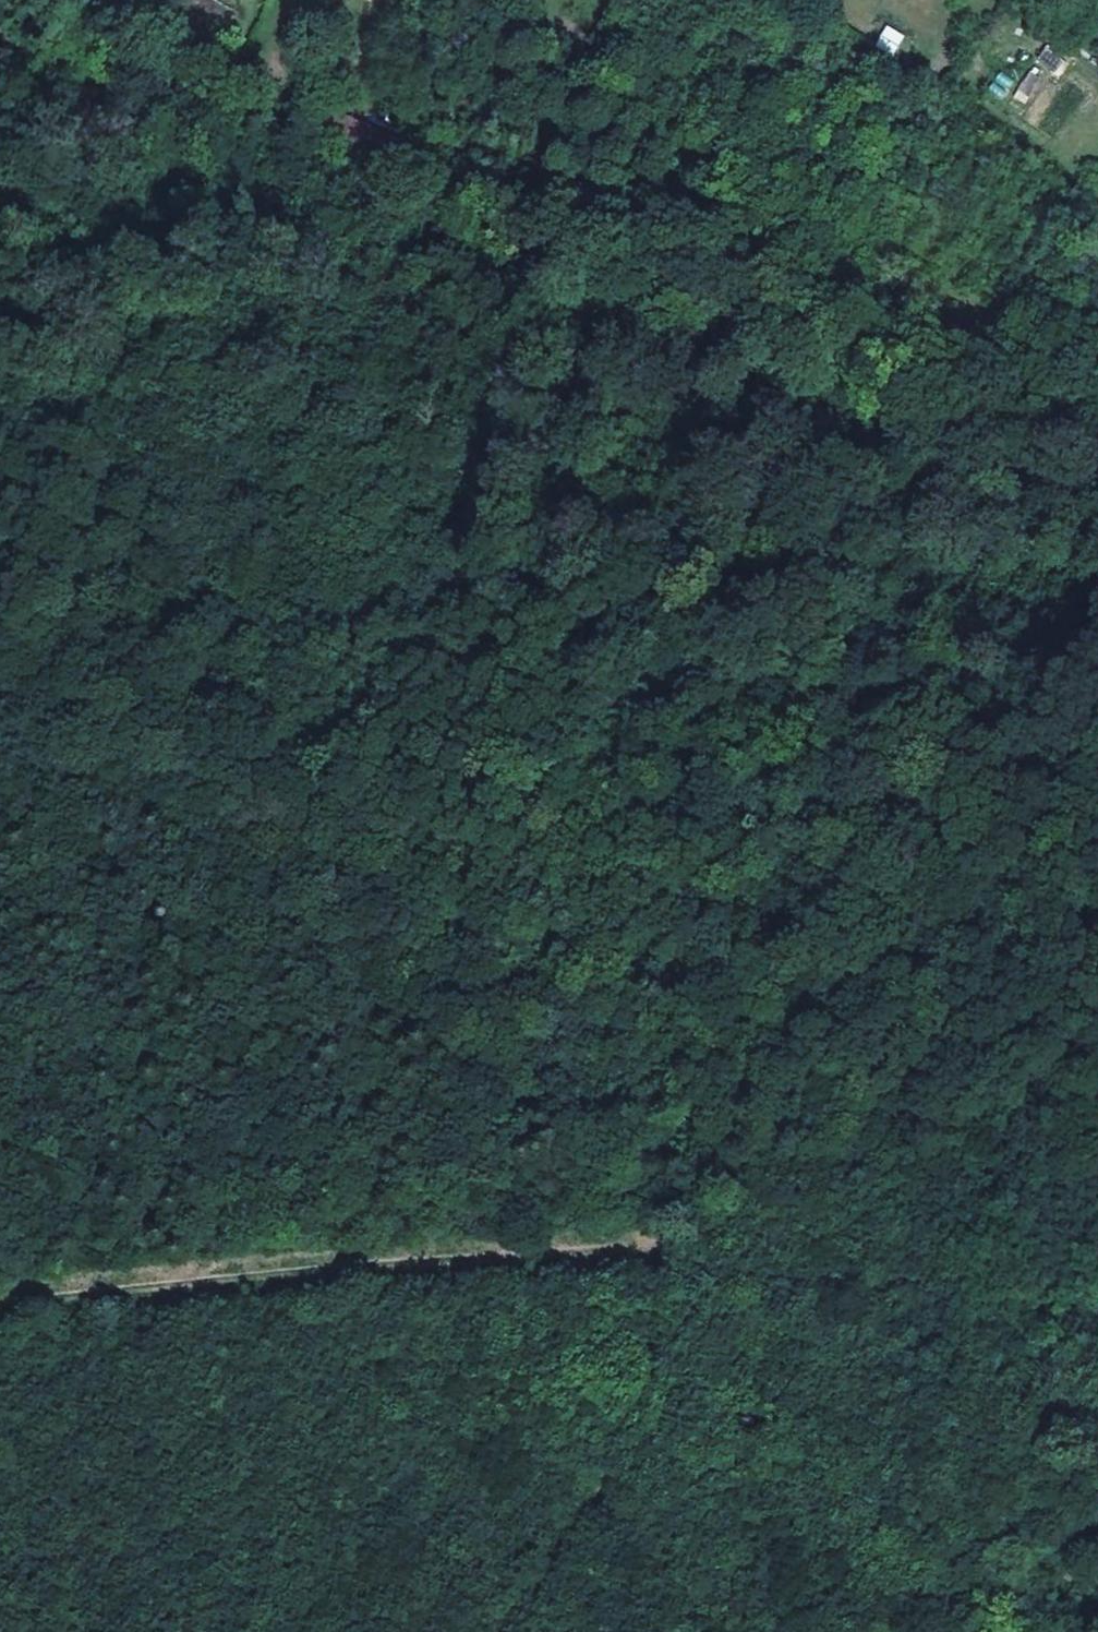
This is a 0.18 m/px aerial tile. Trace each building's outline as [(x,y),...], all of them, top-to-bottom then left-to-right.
[(876,47),(896,53),(903,32),(883,25),(876,47)]
